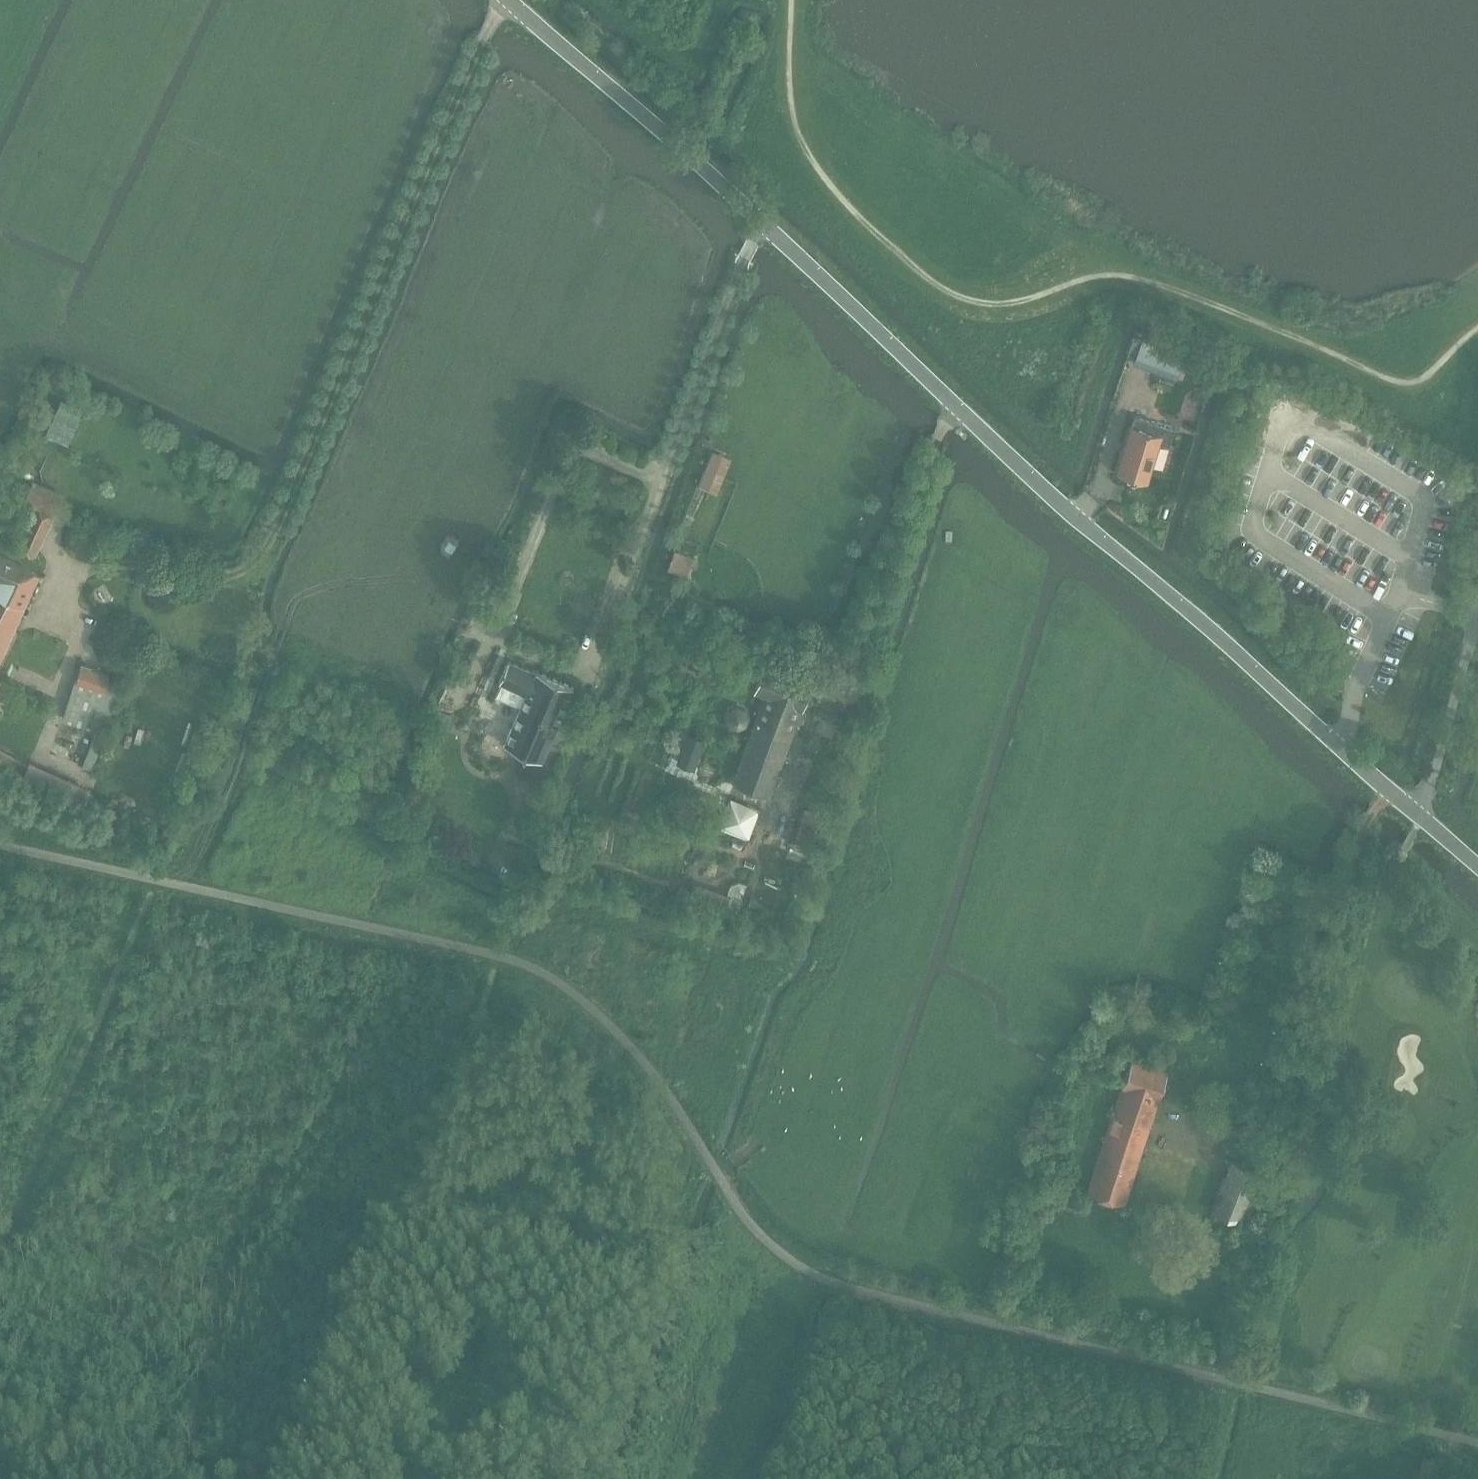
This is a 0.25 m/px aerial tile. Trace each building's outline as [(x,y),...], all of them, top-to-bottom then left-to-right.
[(1185,355),(1144,339),(1135,362),(1150,368),(1152,362),(1178,372),(1185,355)] [(63,396),(47,432),(70,442),(86,407),(63,396)] [(1175,428),(1135,416),(1132,426),(1132,425),(1117,473),(1148,482),(1160,443),(1169,446),(1175,428)] [(724,482),(733,455),(712,448),(684,533),(713,542),(725,506),(715,502),(722,481),(724,482)] [(34,558),(53,516),(35,508),(16,549),(34,558)] [(677,548),(671,566),(690,572),(696,555),(677,548)] [(0,557),(0,660),(39,575),(0,557)] [(1263,582),(1261,592),(1273,595),(1275,586),(1263,582)] [(508,661),(499,682),(526,694),(505,744),(541,760),(573,686),(537,670),(536,673),(508,661)] [(80,664),(62,718),(96,729),(82,765),(91,768),(104,732),(117,696),(129,700),(133,688),(107,680),(109,673),(80,664)] [(733,782),(769,796),(796,723),(797,723),(803,722),(806,713),(803,708),(801,707),(811,681),(765,664),(755,690),(765,694),(733,782)] [(745,709),(737,706),(729,710),(726,718),(730,726),(738,728),(745,725),(748,717),(745,709)] [(59,744),(81,753),(88,733),(66,725),(59,744)] [(688,735),(678,762),(692,767),(702,740),(688,735)] [(721,827),(751,837),(761,806),(730,796),(721,827)] [(1088,1192),(1124,1203),(1160,1094),(1163,1092),(1165,1087),(1163,1083),(1167,1070),(1131,1059),(1117,1102),(1113,1100),(1111,1107),(1115,1108),(1088,1192)] [(1213,1209),(1242,1220),(1262,1170),(1232,1158),(1213,1209)]
